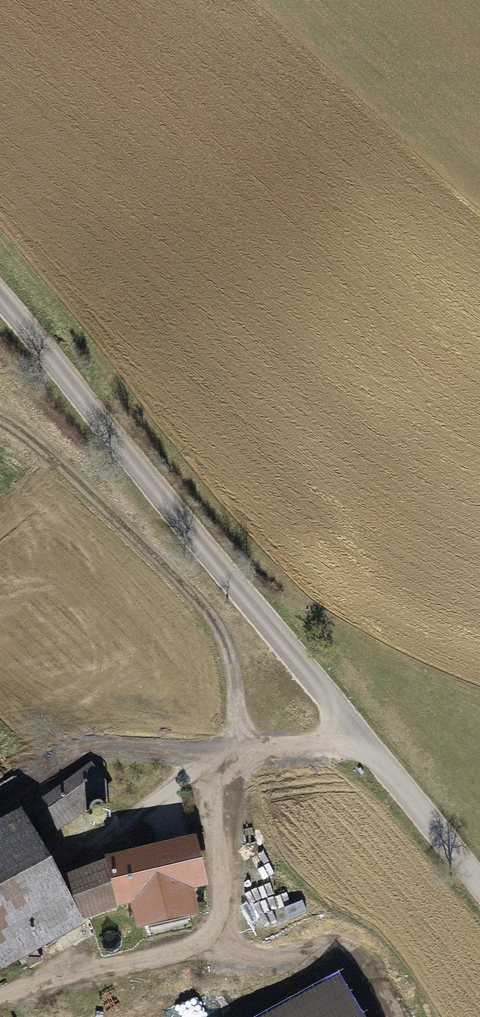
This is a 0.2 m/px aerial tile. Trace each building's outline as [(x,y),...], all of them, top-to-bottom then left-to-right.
[(92,766),(21,817),(37,847),(65,826),(64,823),(110,790),(92,766)] [(0,829),(0,969),(23,957),(29,968),(41,962),(35,950),(38,948),(32,937),(74,914),(115,898),(107,868),(59,888),(37,847),(21,817),(0,829)] [(107,866),(107,868),(115,898),(117,907),(134,903),(140,927),(192,914),(187,890),(203,886),(194,849),(163,857),(162,853),(107,866)] [(299,1016),(359,1016),(345,992),(299,1016)]
